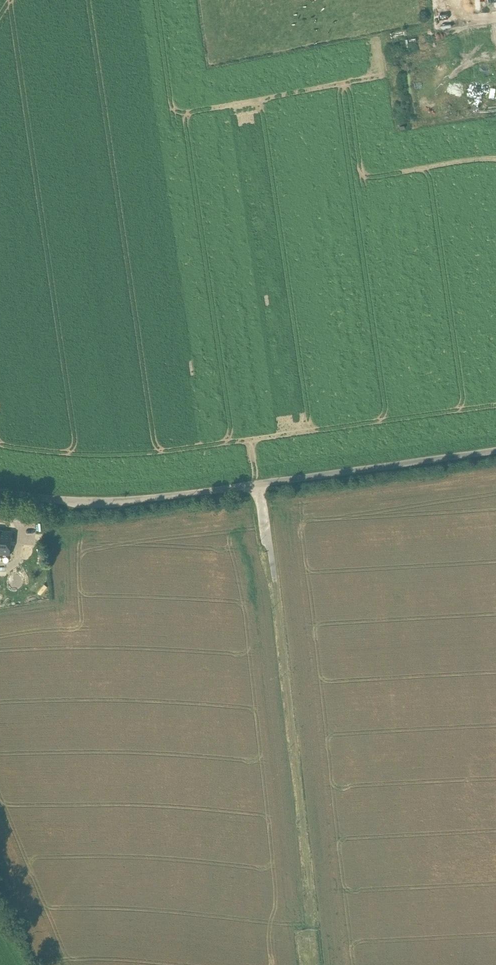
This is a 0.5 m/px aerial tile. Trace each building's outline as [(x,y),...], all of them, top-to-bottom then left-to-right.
[(0,531),(0,553),(10,554),(12,532),(0,531)] [(25,572),(19,567),(15,571),(21,576),(25,572)]
